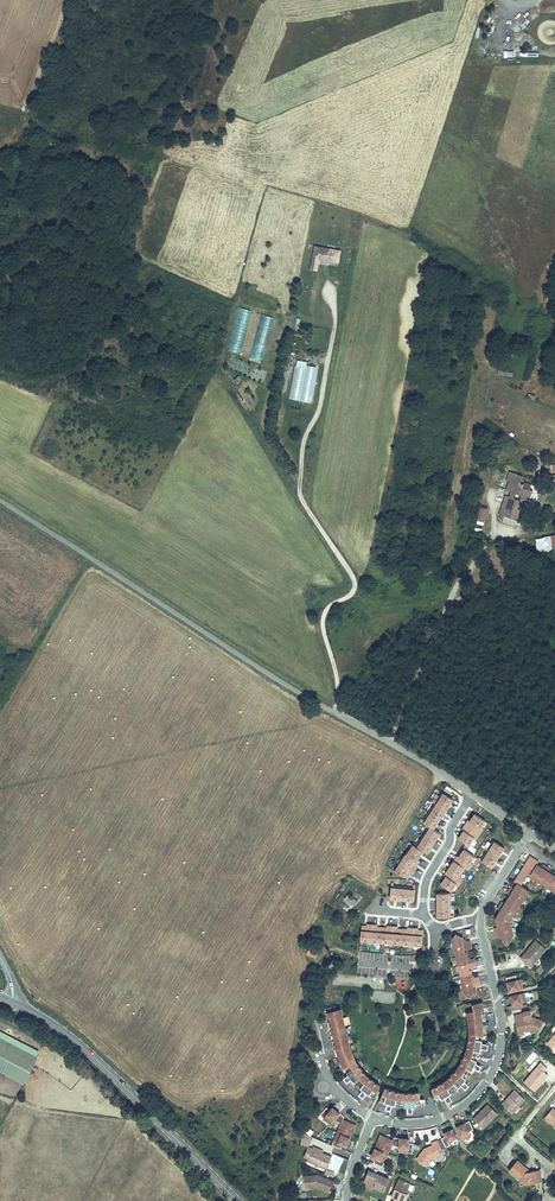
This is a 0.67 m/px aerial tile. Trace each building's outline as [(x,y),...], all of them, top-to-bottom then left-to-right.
[(338,262),(340,250),(314,245),(312,257),(329,260),(338,262)] [(317,270),(318,262),(329,264),(329,260),(312,257),(310,269),(317,270)] [(252,310),(238,306),(227,350),(241,354),(252,310)] [(251,357),(264,360),(273,316),(259,313),(251,357)] [(295,359),(289,399),(313,402),(317,365),(306,364),(307,360),(295,359)] [(246,394),(252,405),(256,403),(250,392),(246,394)] [(511,494),(526,500),(528,494),(533,495),(536,488),(524,484),(518,482),(519,477),(521,478),(523,473),(509,468),(506,476),(509,477),(506,485),(513,488),(511,494)] [(508,502),(504,512),(519,518),(526,500),(511,494),(508,502)] [(479,501),(475,518),(483,520),(487,503),(479,501)] [(500,511),(504,512),(508,502),(504,501),(500,511)] [(543,507),(534,509),(535,520),(544,519),(543,507)] [(554,548),(554,534),(535,537),(538,551),(554,548)] [(434,826),(454,797),(443,789),(423,819),(429,823),(415,843),(412,841),(406,850),(394,868),(404,875),(407,870),(411,873),(417,865),(413,862),(415,858),(422,848),(426,850),(440,831),(434,826)] [(482,828),(480,826),(485,819),(475,812),(470,819),(468,818),(462,827),(464,828),(458,836),(469,843),(474,835),(476,837),(482,828)] [(491,866),(504,846),(493,839),(480,859),(491,866)] [(457,875),(464,866),(467,868),(470,863),(468,862),(473,854),(463,847),(458,855),(456,854),(443,873),(445,874),(440,882),(450,889),(456,881),(458,882),(461,877),(457,875)] [(536,862),(528,857),(524,863),(532,868),(534,865),(536,862)] [(500,940),(505,943),(510,935),(507,921),(526,890),(518,886),(525,875),(554,894),(554,876),(554,877),(546,872),(548,869),(540,865),(539,868),(534,865),(532,868),(524,863),(512,882),(515,884),(513,888),(509,886),(505,893),(508,895),(502,903),(499,901),(495,909),(498,911),(495,926),(491,927),(493,936),(499,935),(500,940)] [(412,898),(414,885),(390,882),(389,895),(412,898)] [(449,915),(449,891),(436,891),(436,915),(449,915)] [(347,895),(344,899),(355,906),(358,902),(347,895)] [(420,943),(421,930),(415,930),(416,927),(416,925),(406,924),(406,926),(406,929),(395,928),(395,925),(396,923),(386,922),(386,924),(385,927),(375,926),(375,923),(375,921),(365,920),(365,922),(365,925),(360,924),(358,936),(420,943)] [(457,935),(453,940),(465,994),(471,998),(474,992),(476,992),(475,987),(480,986),(478,977),(473,978),(471,969),(476,968),(474,959),(469,960),(467,951),(472,950),(471,941),(465,943),(464,938),(462,938),(457,935)] [(542,948),(532,940),(517,957),(527,966),(542,948)] [(309,947),(306,954),(316,957),(318,950),(309,947)] [(523,989),(521,979),(517,980),(516,976),(506,978),(509,992),(523,989)] [(526,1002),(524,993),(510,996),(513,1010),(523,1008),(522,1003),(526,1002)] [(448,1093),(462,1080),(457,1076),(460,1073),(465,1077),(474,1062),(469,1059),(471,1055),(476,1058),(481,1041),(475,1040),(476,1036),(482,1037),(483,1022),(479,1023),(478,1020),(483,1020),(481,1010),(478,1011),(477,1006),(480,1005),(478,999),(469,1001),(470,1008),(464,1009),(465,1015),(465,1020),(466,1029),(465,1035),(460,1053),(457,1061),(445,1074),(430,1084),(432,1088),(433,1091),(435,1096),(436,1098),(444,1095),(441,1090),(445,1088),(448,1093)] [(336,1001),(325,1004),(327,1013),(331,1012),(332,1015),(328,1016),(331,1032),(335,1031),(336,1034),(332,1034),(336,1052),(339,1051),(340,1053),(337,1054),(345,1071),(350,1067),(352,1071),(348,1074),(359,1087),(363,1083),(367,1085),(363,1090),(370,1094),(378,1080),(365,1070),(355,1056),(349,1040),(341,1004),(337,1005),(336,1001)] [(522,1014),(513,1015),(514,1021),(516,1020),(517,1023),(515,1025),(516,1028),(518,1030),(521,1029),(521,1032),(522,1032),(529,1030),(536,1033),(541,1022),(530,1017),(529,1011),(522,1012),(522,1014)] [(546,1044),(554,1051),(554,1033),(546,1044)] [(0,1036),(0,1066),(24,1079),(37,1055),(0,1036)] [(531,1091),(543,1074),(539,1071),(542,1067),(535,1062),(520,1082),(531,1091)] [(348,1074),(352,1071),(350,1067),(345,1071),(343,1072),(346,1076),(348,1074)] [(465,1077),(460,1073),(457,1076),(462,1080),(463,1082),(466,1078),(465,1077)] [(418,1096),(417,1088),(400,1087),(383,1082),(377,1097),(385,1101),(386,1095),(390,1096),(389,1102),(406,1105),(406,1099),(410,1099),(410,1105),(419,1104),(419,1101),(418,1096)] [(363,1090),(367,1085),(363,1083),(359,1087),(358,1089),(362,1092),(363,1090)] [(525,1099),(515,1090),(502,1104),(512,1113),(525,1099)] [(483,1128),(497,1114),(488,1105),(482,1111),(483,1112),(481,1114),(480,1113),(474,1119),(483,1128)] [(334,1122),(340,1114),(333,1108),(330,1111),(327,1108),(320,1115),(331,1125),(334,1122)] [(543,1119),(550,1125),(552,1123),(554,1125),(554,1111),(552,1108),(543,1119)] [(350,1138),(355,1126),(343,1120),(344,1117),(340,1114),(334,1122),(340,1124),(337,1133),(350,1138)] [(473,1130),(469,1122),(457,1127),(463,1140),(472,1136),(470,1131),(473,1130)] [(451,1145),(457,1138),(453,1129),(444,1133),(446,1137),(441,1139),(444,1148),(451,1145)] [(346,1148),(350,1139),(350,1138),(337,1133),(331,1146),(340,1150),(342,1146),(346,1148)] [(326,1169),(332,1157),(320,1152),(313,1149),(309,1148),(313,1138),(306,1135),(303,1134),(301,1145),(308,1148),(304,1157),(308,1159),(307,1161),(326,1169)] [(398,1148),(400,1138),(395,1137),(393,1140),(381,1135),(375,1148),(388,1153),(392,1145),(398,1148)] [(412,1154),(413,1144),(409,1144),(409,1139),(400,1138),(398,1148),(398,1152),(412,1154)] [(438,1139),(431,1142),(432,1144),(429,1146),(430,1147),(428,1148),(427,1147),(424,1148),(417,1159),(426,1165),(432,1157),(444,1152),(438,1139)] [(382,1166),(388,1153),(375,1148),(371,1157),(375,1159),(373,1163),(382,1166)] [(538,1183),(536,1170),(532,1170),(517,1161),(510,1172),(522,1179),(523,1186),(538,1183)] [(541,1169),(536,1170),(538,1183),(544,1181),(541,1169)] [(389,1180),(368,1171),(363,1183),(374,1188),(384,1192),(389,1180)] [(333,1187),(335,1182),(318,1175),(304,1177),(305,1188),(316,1187),(329,1193),(331,1187),(333,1187)] [(410,1184),(399,1179),(391,1198),(399,1200),(404,1200),(407,1194),(406,1194),(407,1190),(410,1184)]
